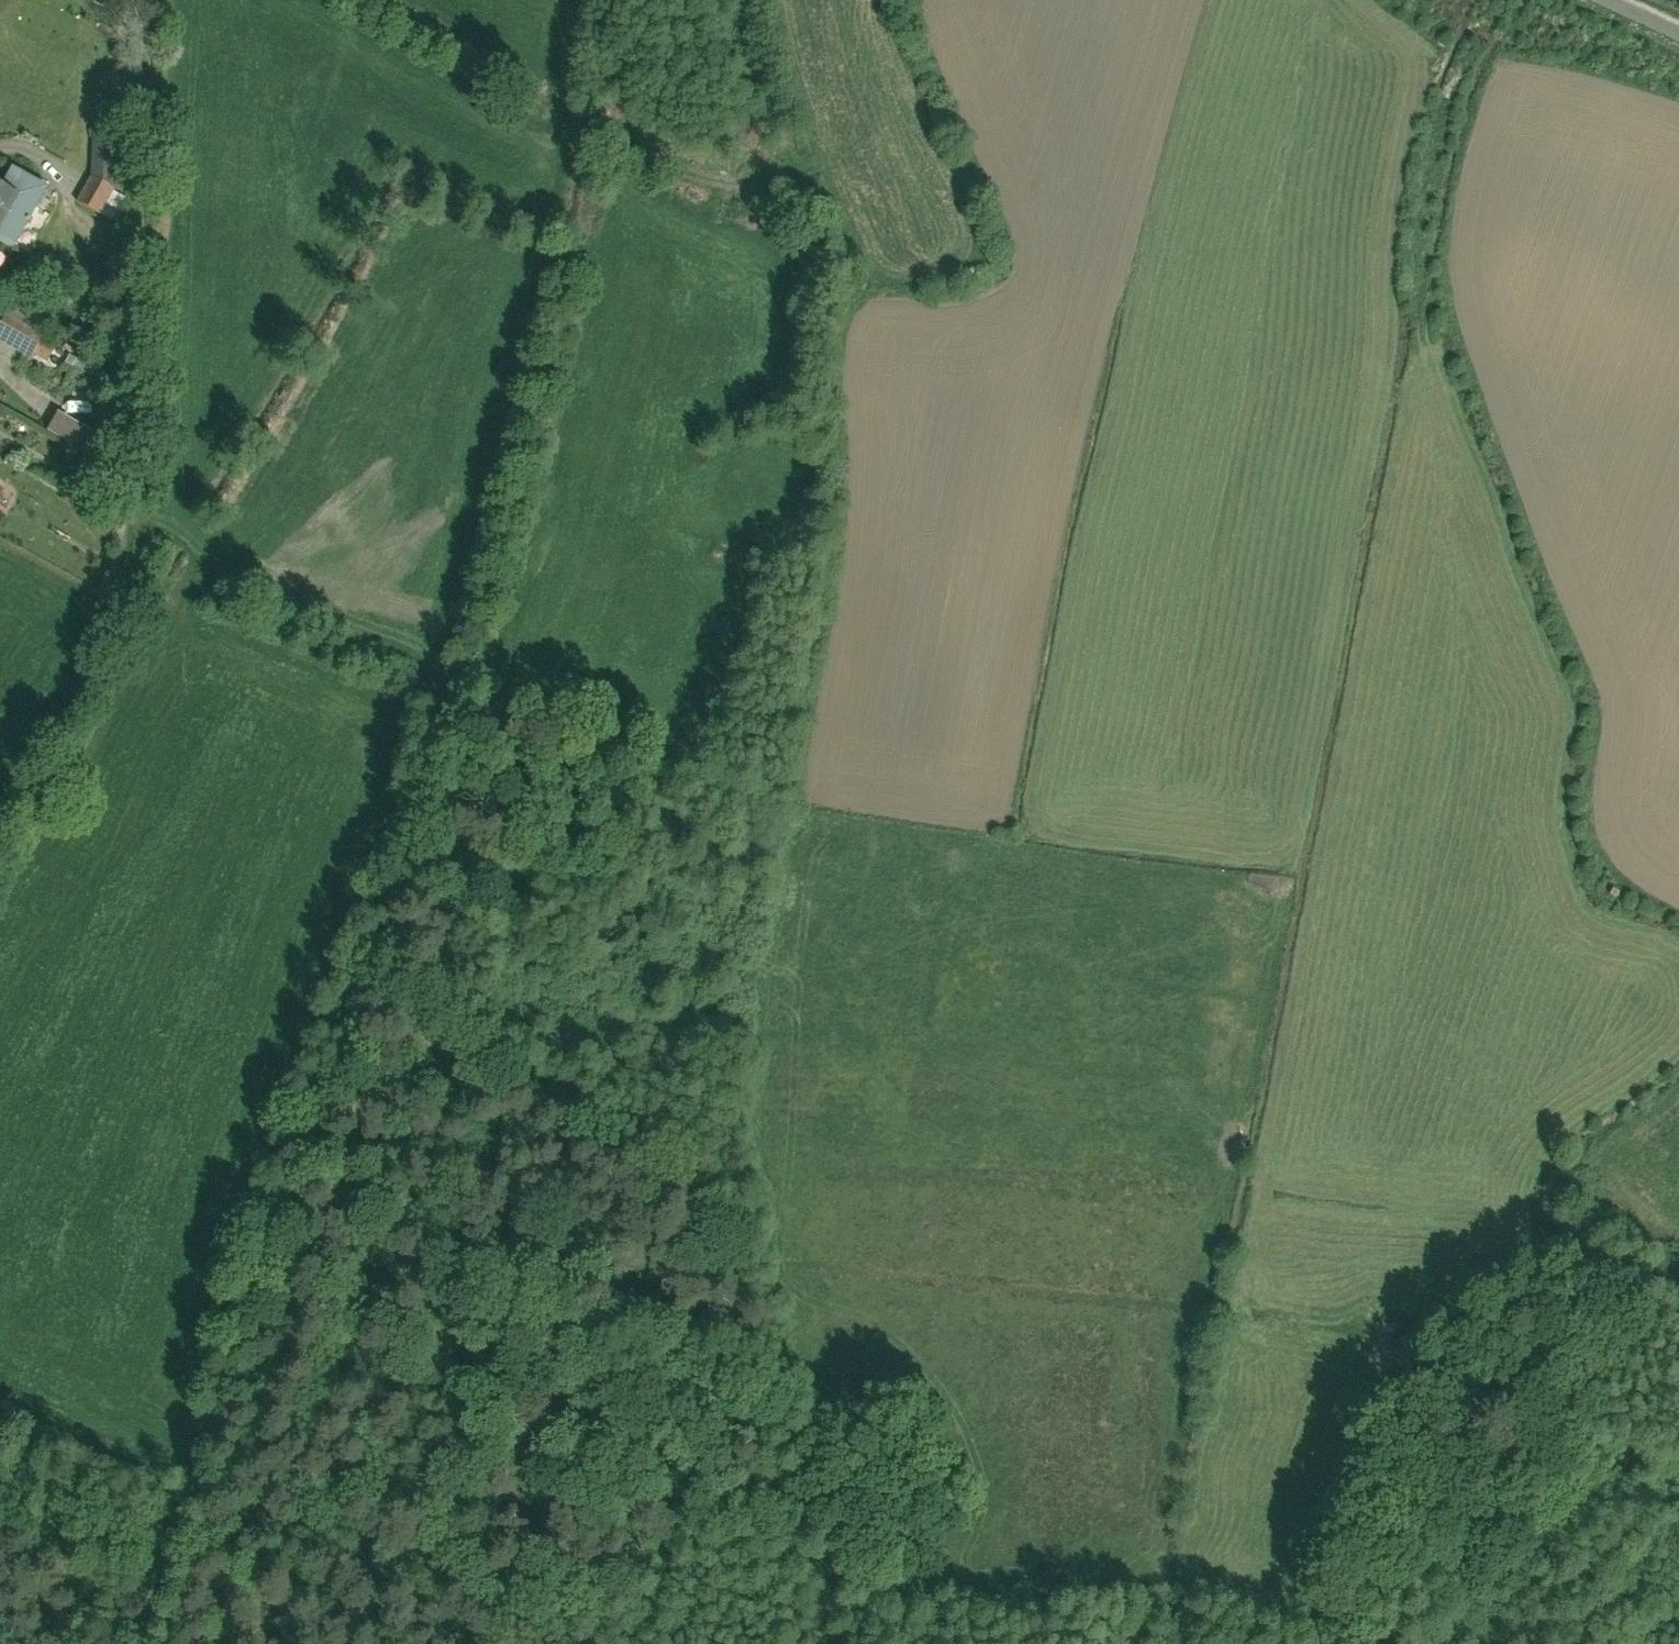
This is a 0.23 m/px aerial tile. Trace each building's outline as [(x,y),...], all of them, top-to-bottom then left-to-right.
[(103,129),(104,180),(79,220),(103,236),(126,192),(126,128),(103,129)] [(13,249),(46,188),(12,170),(2,187),(0,186),(0,242),(13,249)] [(38,359),(51,334),(8,311),(0,327),(0,338),(38,359)] [(12,493),(0,487),(0,516),(12,493)]
